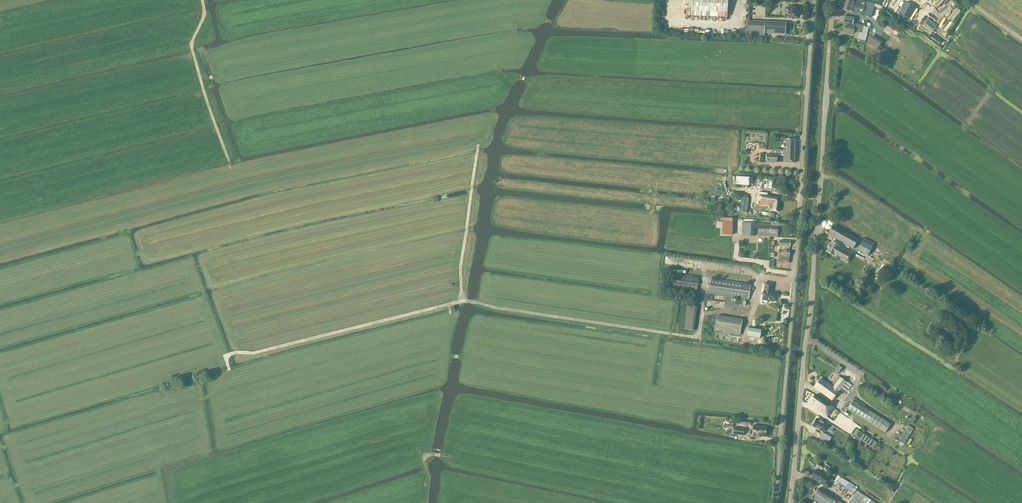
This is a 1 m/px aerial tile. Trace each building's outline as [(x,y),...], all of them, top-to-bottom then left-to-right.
[(728,0),(692,0),(691,16),(727,17),(728,0)] [(844,10),(849,11),(862,15),(871,17),(875,4),(862,0),(862,1),(859,0),(856,0),(855,3),(846,0),(844,10)] [(908,1),(901,13),(911,19),(918,8),(908,1)] [(785,8),(785,17),(796,18),(797,13),(798,12),(798,9),(797,9),(797,8),(785,8)] [(855,28),(856,24),(853,23),(855,17),(845,15),(843,23),(848,24),(847,26),(845,25),(844,31),(853,33),(855,27),(855,28)] [(749,21),(748,36),(749,36),(755,36),(764,37),(764,33),(785,34),(786,23),(749,21)] [(889,23),(887,26),(894,31),(896,28),(896,27),(890,22),(889,23)] [(856,24),(855,28),(863,29),(861,36),(858,35),(858,39),(862,40),(866,41),(869,27),(864,26),(856,24)] [(869,45),(881,48),(883,40),(872,37),(869,45)] [(783,162),(783,163),(794,163),(794,155),(794,151),(795,140),(786,140),(786,150),(784,150),(783,150),(783,152),(783,162)] [(767,160),(767,161),(767,162),(777,163),(777,161),(783,162),(783,152),(783,150),(779,150),(777,150),(777,154),(772,154),(767,154),(767,155),(767,160)] [(766,181),(766,183),(765,183),(765,189),(773,189),(774,181),(766,181)] [(760,195),(758,204),(771,205),(773,205),(773,211),(779,212),(780,198),(760,195)] [(742,197),(740,213),(747,213),(749,198),(742,197)] [(731,235),(732,218),(723,218),(722,235),(731,235)] [(771,221),(771,224),(770,237),(778,237),(778,226),(791,227),(791,222),(785,222),(776,222),(776,224),(774,224),(774,222),(771,221)] [(743,223),(742,236),(754,236),(754,228),(757,228),(757,223),(743,223)] [(770,237),(771,224),(759,223),(758,236),(770,237)] [(828,234),(834,238),(853,249),(858,239),(833,225),(828,234)] [(846,262),(851,253),(831,242),(826,252),(846,262)] [(861,242),(857,250),(868,256),(872,248),(861,242)] [(790,251),(790,246),(779,246),(779,256),(779,263),(789,263),(789,261),(789,258),(790,258),(790,256),(790,251)] [(696,292),(699,277),(672,273),(670,288),(696,292)] [(749,300),(751,284),(712,278),(709,294),(749,300)] [(764,291),(763,300),(775,301),(776,292),(772,292),(773,283),(766,282),(764,291)] [(688,305),(685,329),(696,330),(699,306),(688,305)] [(740,335),(742,319),(718,315),(715,331),(740,335)] [(746,336),(760,338),(761,329),(756,328),(757,321),(752,320),(751,328),(748,327),(746,336)] [(837,375),(842,367),(839,365),(833,372),(837,375)] [(821,379),(814,387),(832,401),(838,392),(841,394),(844,390),(841,388),(846,382),(838,376),(832,384),(835,385),(833,388),(821,379)] [(879,387),(885,392),(888,388),(881,383),(879,387)] [(815,395),(809,404),(827,417),(834,408),(815,395)] [(886,432),(891,423),(852,400),(847,409),(886,432)] [(816,419),(813,426),(823,432),(827,425),(816,419)] [(766,437),(767,427),(753,425),(752,435),(766,437)] [(908,426),(905,431),(910,434),(913,429),(908,426)] [(874,448),(877,443),(859,431),(856,436),(874,448)] [(905,431),(899,441),(904,444),(910,434),(905,431)] [(825,434),(822,439),(824,441),(825,440),(829,442),(831,437),(825,434)] [(816,470),(811,478),(824,486),(825,483),(830,485),(833,480),(816,470)] [(837,482),(841,484),(841,485),(851,492),(854,494),(848,502),(849,502),(876,502),(856,490),(858,487),(856,486),(855,489),(853,488),(855,486),(849,482),(849,483),(847,481),(840,477),(837,482)] [(837,499),(819,488),(815,494),(813,498),(821,502),(842,502),(837,499)]
